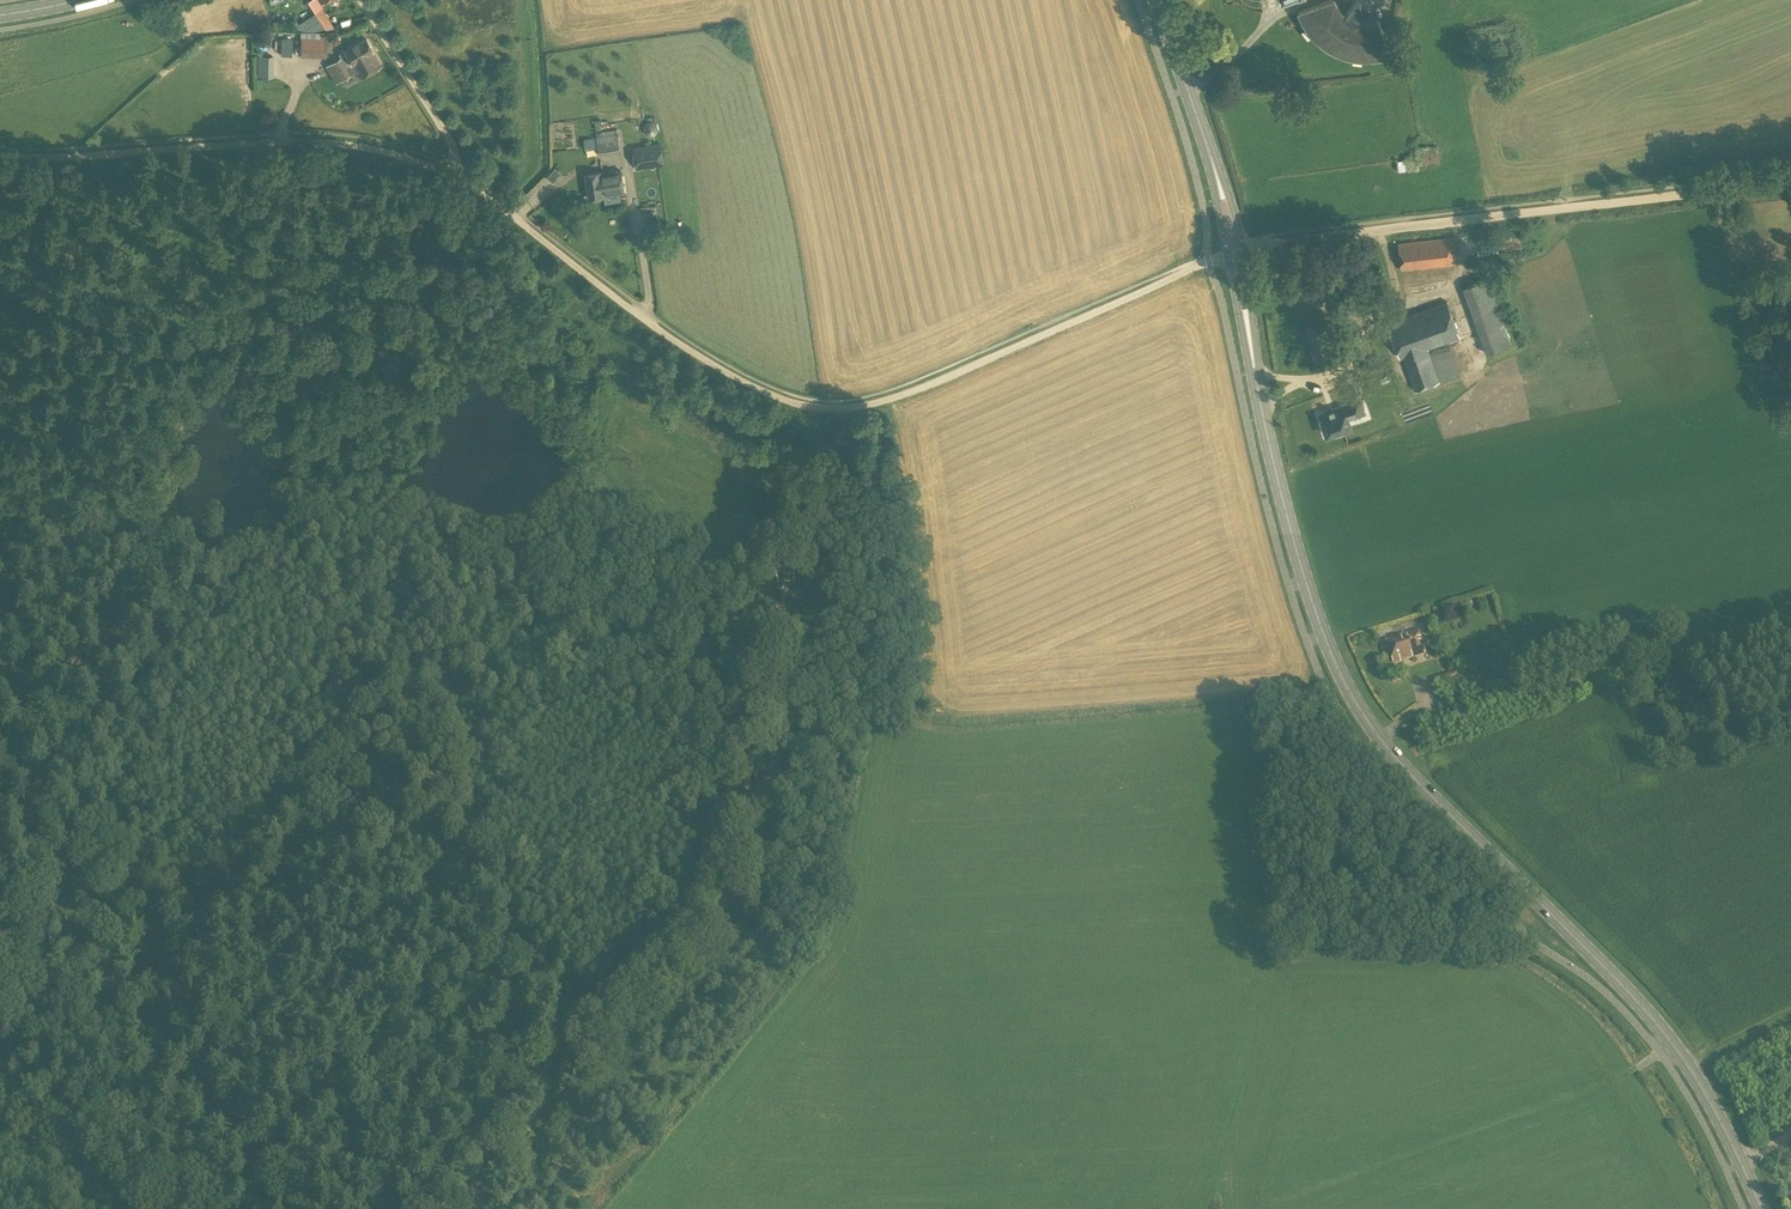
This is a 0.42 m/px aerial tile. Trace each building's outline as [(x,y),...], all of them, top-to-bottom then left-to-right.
[(1339,10),(1334,4),(1333,0),(1327,0),(1299,10),(1302,19),(1307,26),(1313,34),(1321,41),(1328,46),(1336,51),(1344,54),(1353,56),(1363,57),(1373,56),(1382,55),(1391,52),(1378,19),(1370,21),(1363,22),(1358,21),(1361,7),(1361,6),(1361,5),(1361,4),(1361,3),(1360,2),(1359,1),(1358,1),(1357,1),(1356,1),(1355,1),(1354,1),(1353,2),(1344,15),(1339,10)] [(313,31),(325,27),(332,25),(322,9),(298,24),(302,31),(313,31)] [(295,54),(300,54),(300,57),(325,57),(326,36),(320,36),(320,38),(301,38),(301,47),(295,47),(295,54)] [(360,78),(381,66),(372,51),(373,51),(365,38),(337,54),(340,58),(325,66),(335,83),(355,71),(360,78)] [(292,56),(292,47),(281,47),(281,55),(292,56)] [(258,55),(257,76),(273,77),(273,55),(258,55)] [(598,154),(620,151),(618,134),(596,136),(598,154)] [(661,143),(633,147),(636,169),(665,165),(661,143)] [(1443,159),(1441,144),(1425,146),(1427,161),(1443,159)] [(1397,171),(1407,170),(1407,160),(1396,161),(1397,171)] [(601,174),(600,171),(585,173),(589,197),(604,195),(624,192),(621,172),(601,174)] [(1401,271),(1454,265),(1451,237),(1398,243),(1401,271)] [(1514,345),(1496,277),(1468,284),(1471,296),(1472,295),(1487,352),(1514,345)] [(1439,381),(1428,349),(1460,337),(1447,301),(1387,322),(1400,359),(1403,358),(1414,390),(1439,381)] [(1317,360),(1333,355),(1324,322),(1308,327),(1317,360)] [(1359,399),(1320,413),(1323,421),(1321,423),(1323,428),(1326,429),(1327,433),(1334,430),(1336,434),(1345,431),(1344,427),(1351,425),(1347,415),(1363,410),(1359,399)] [(1393,663),(1425,653),(1417,629),(1385,639),(1393,663)] [(1484,671),(1482,664),(1474,666),(1477,674),(1484,671)] [(1436,687),(1459,679),(1456,671),(1433,678),(1436,687)]
